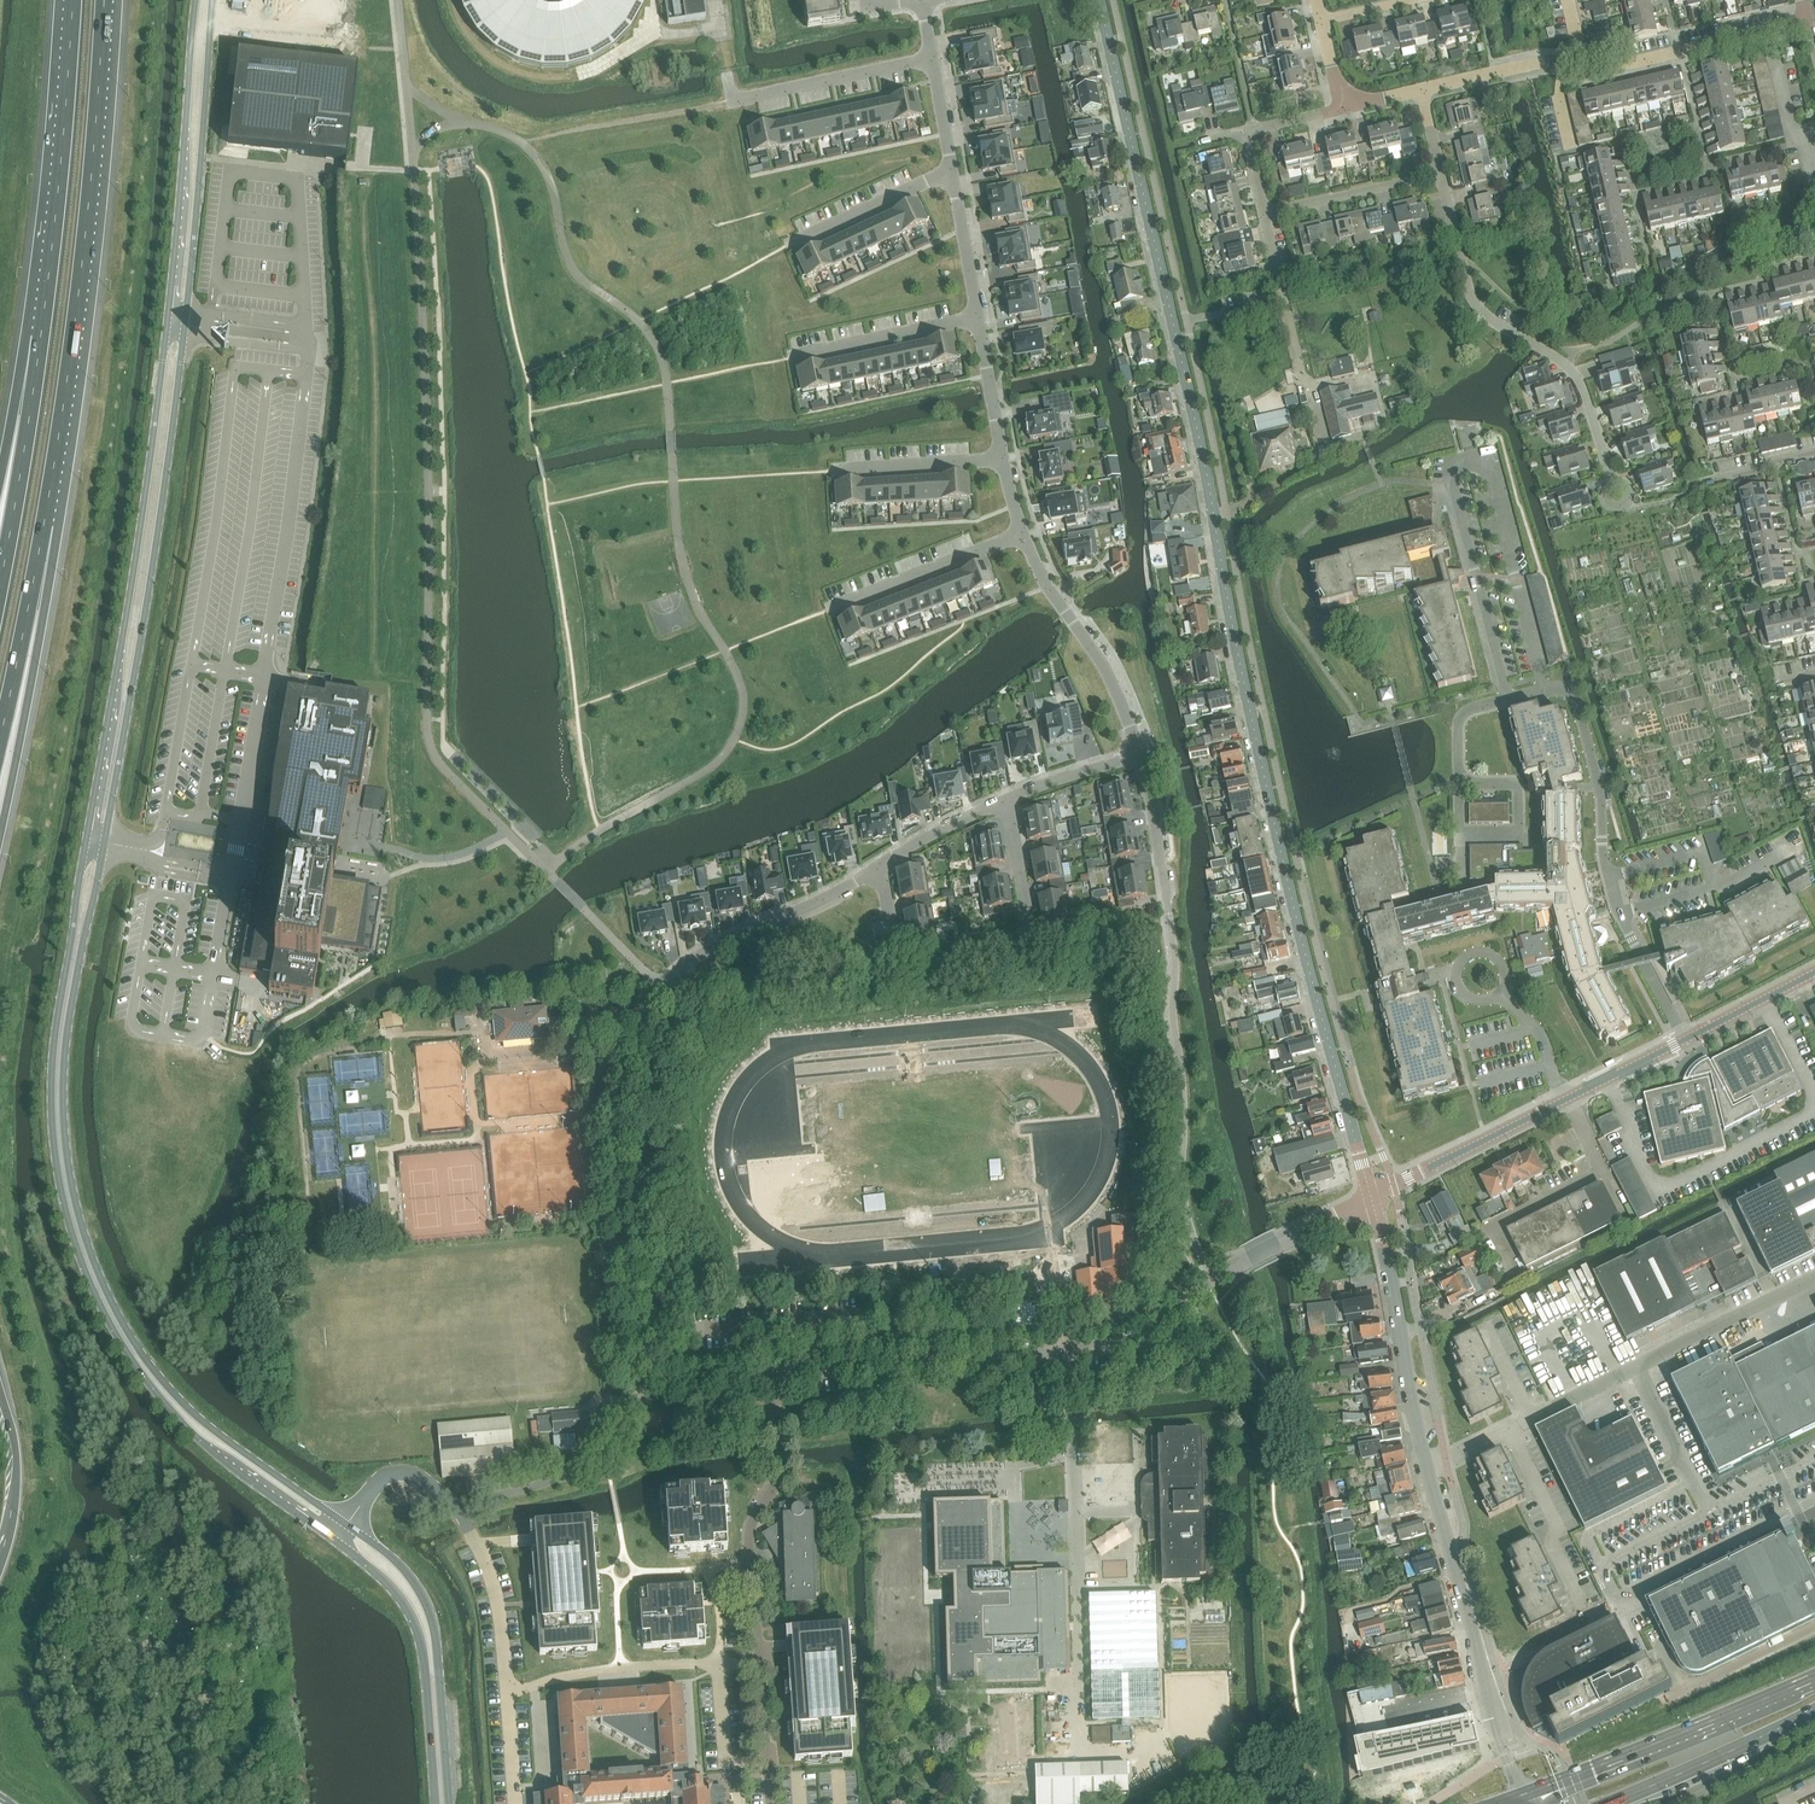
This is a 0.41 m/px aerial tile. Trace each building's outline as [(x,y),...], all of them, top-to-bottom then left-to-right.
[(467,11),(479,32),(497,49),(519,61),(542,67),(567,67),(591,60),(612,47),(629,29),(641,8),(643,0),(463,0),(467,11)] [(706,19),(703,0),(664,0),(668,24),(696,20),(706,19)] [(807,25),(839,20),(836,0),(803,0),(807,25)] [(1652,10),(1650,0),(1638,0),(1625,3),(1628,15),(1652,10)] [(1195,22),(1188,23),(1193,42),(1200,40),(1199,34),(1212,31),(1214,37),(1222,35),(1216,7),(1193,13),(1195,22)] [(1467,36),(1480,33),(1475,13),(1468,14),(1467,8),(1452,11),(1458,37),(1459,40),(1467,38),(1467,36)] [(1601,9),(1593,10),(1593,11),(1594,18),(1602,16),(1601,9)] [(1290,16),(1283,18),(1282,10),(1258,16),(1259,23),(1269,21),(1272,35),(1293,30),(1290,16)] [(1630,27),(1654,21),(1652,10),(1628,15),(1630,27)] [(1433,22),(1437,40),(1437,43),(1439,45),(1441,46),(1444,46),(1446,45),(1449,39),(1458,37),(1452,11),(1438,15),(1440,21),(1433,22)] [(1193,42),(1188,23),(1181,25),(1179,16),(1157,21),(1159,29),(1162,43),(1163,49),(1178,46),(1179,43),(1178,39),(1184,37),(1187,51),(1195,49),(1193,42)] [(1437,40),(1433,22),(1426,24),(1424,18),(1410,21),(1415,41),(1428,38),(1429,42),(1437,40)] [(1404,49),(1407,49),(1408,47),(1408,44),(1408,43),(1415,41),(1410,21),(1396,24),(1397,31),(1390,32),(1394,50),(1402,48),(1404,49)] [(1630,27),(1633,39),(1657,34),(1654,21),(1630,27)] [(1597,26),(1585,29),(1587,37),(1599,34),(1597,26)] [(1368,31),(1372,51),(1380,49),(1381,52),(1388,60),(1390,60),(1391,59),(1395,53),(1394,50),(1390,32),(1383,34),(1382,27),(1368,31)] [(1554,28),(1547,29),(1549,38),(1556,36),(1554,28)] [(973,43),(962,45),(964,59),(995,54),(993,41),(998,40),(996,29),(971,34),(971,35),(971,34),(973,43)] [(1159,29),(1151,30),(1156,51),(1163,49),(1162,43),(1159,29)] [(1293,30),(1272,35),(1275,49),(1266,51),(1267,58),(1286,54),(1285,47),(1296,45),(1293,30)] [(1372,51),(1368,31),(1354,34),(1355,40),(1341,44),(1345,61),(1366,56),(1365,52),(1372,51)] [(1027,36),(1018,38),(1020,48),(1029,46),(1027,36)] [(1082,52),(1081,45),(1080,44),(1070,47),(1071,55),(1076,54),(1080,72),(1093,69),(1089,51),(1082,52)] [(348,159),(357,65),(309,60),(235,53),(226,148),(300,155),(348,159)] [(1752,63),(1767,60),(1765,53),(1750,56),(1752,63)] [(998,67),(995,54),(964,59),(964,60),(966,60),(967,65),(964,65),(966,74),(982,71),(983,77),(983,78),(1002,75),(1001,67),(998,67)] [(1274,79),(1282,78),(1303,73),(1299,59),(1288,61),(1286,54),(1267,58),(1268,59),(1269,66),(1271,66),(1274,79)] [(1754,70),(1768,67),(1767,60),(1752,63),(1754,70)] [(1693,82),(1705,80),(1729,74),(1726,61),(1702,67),(1703,74),(1692,77),(1693,82)] [(1755,77),(1770,74),(1768,67),(1754,70),(1755,77)] [(1666,75),(1672,99),(1673,103),(1685,100),(1679,72),(1666,75)] [(1081,73),(1074,75),(1075,81),(1082,80),(1081,73)] [(1303,73),(1282,78),(1285,91),(1275,94),(1277,101),(1296,97),(1294,90),(1306,87),(1303,73)] [(1729,74),(1705,80),(1706,86),(1694,89),(1696,94),(1707,91),(1707,92),(1732,86),(1729,74)] [(1770,74),(1755,77),(1757,84),(1772,81),(1770,74)] [(1672,99),(1666,75),(1654,78),(1660,102),(1672,99)] [(1660,102),(1654,78),(1642,81),(1648,105),(1660,102)] [(1207,106),(1203,87),(1202,80),(1191,83),(1192,89),(1182,92),(1180,85),(1172,87),(1180,122),(1202,117),(1200,107),(1207,106)] [(1203,87),(1207,106),(1214,104),(1216,113),(1239,108),(1233,80),(1224,82),(1226,89),(1212,92),(1210,85),(1203,87)] [(1648,105),(1642,81),(1630,83),(1636,107),(1648,105)] [(1772,81),(1757,84),(1759,91),(1773,88),(1772,81)] [(1636,107),(1630,83),(1618,86),(1624,110),(1636,107)] [(1038,84),(1030,86),(1032,93),(1039,91),(1038,84)] [(1078,89),(1083,112),(1102,108),(1097,84),(1087,86),(1078,89)] [(1624,110),(1618,86),(1607,89),(1612,113),(1624,110)] [(1732,86),(1707,92),(1709,98),(1697,101),(1698,106),(1710,103),(1710,104),(1735,98),(1732,86)] [(1503,88),(1494,90),(1496,98),(1505,96),(1503,88)] [(1773,88),(1759,91),(1760,98),(1775,95),(1773,88)] [(998,104),(998,103),(996,89),(969,94),(971,102),(973,102),(974,107),(973,108),(998,104)] [(1612,113),(1607,89),(1594,92),(1600,116),(1612,113)] [(1594,92),(1586,94),(1585,90),(1581,91),(1583,99),(1585,106),(1587,114),(1588,118),(1600,116),(1594,92)] [(1567,95),(1569,103),(1583,99),(1581,91),(1567,95)] [(916,95),(902,98),(907,120),(920,117),(920,115),(924,114),(922,103),(918,104),(916,95)] [(1762,106),(1777,102),(1775,95),(1760,98),(1762,106)] [(1033,99),(1037,121),(1046,119),(1042,97),(1033,99)] [(907,120),(902,98),(889,101),(894,123),(907,120)] [(1735,98),(1710,104),(1712,110),(1700,113),(1701,118),(1713,115),(1713,116),(1738,110),(1735,98)] [(1296,99),(1287,101),(1289,108),(1298,106),(1296,99)] [(1483,129),(1478,108),(1476,99),(1448,105),(1453,128),(1462,126),(1464,133),(1483,129)] [(1569,103),(1571,110),(1585,106),(1583,99),(1569,103)] [(889,101),(877,103),(881,125),(894,123),(889,101)] [(998,104),(973,108),(975,122),(984,121),(986,128),(985,128),(985,129),(1013,124),(1011,115),(1017,114),(1015,101),(1005,103),(1005,102),(998,103),(998,104)] [(1078,111),(1078,102),(1068,102),(1069,111),(1078,111)] [(1764,113),(1778,109),(1777,102),(1762,106),(1764,113)] [(877,103),(864,106),(869,128),(881,125),(877,103)] [(864,106),(851,109),(856,131),(869,128),(864,106)] [(1571,110),(1572,117),(1587,114),(1585,106),(1571,110)] [(851,109),(838,112),(843,134),(856,131),(851,109)] [(1716,127),(1740,122),(1746,120),(1744,109),(1738,110),(1713,116),(1715,122),(1703,125),(1704,130),(1716,127)] [(1778,109),(1764,113),(1765,120),(1780,116),(1778,109)] [(843,134),(838,112),(826,115),(830,136),(843,134)] [(1572,117),(1574,124),(1588,121),(1588,118),(1587,114),(1572,117)] [(826,115),(813,117),(817,139),(830,136),(826,115)] [(1676,118),(1678,124),(1690,121),(1689,115),(1676,118)] [(1780,116),(1765,120),(1767,127),(1782,123),(1780,116)] [(817,139),(813,117),(800,120),(805,142),(817,139)] [(800,120),(787,123),(792,145),(805,142),(800,120)] [(1574,124),(1576,131),(1590,128),(1588,121),(1574,124)] [(1740,122),(1716,127),(1718,134),(1706,137),(1707,142),(1719,139),(1743,134),(1740,122)] [(792,145),(787,123),(774,125),(779,147),(792,145)] [(1076,129),(1079,140),(1092,137),(1091,134),(1104,131),(1103,123),(1096,125),(1076,129)] [(1769,134),(1783,130),(1782,123),(1767,127),(1769,134)] [(1397,124),(1383,128),(1388,149),(1402,146),(1404,155),(1418,152),(1413,128),(1399,131),(1397,124)] [(774,125),(762,128),(766,150),(779,147),(774,125)] [(753,153),(766,150),(762,128),(748,131),(750,140),(746,141),(748,151),(748,152),(753,151),(753,153)] [(930,128),(921,130),(922,137),(931,135),(930,128)] [(1388,149),(1383,128),(1368,131),(1371,143),(1364,144),(1368,163),(1376,161),(1374,152),(1388,149)] [(1576,131),(1577,138),(1592,135),(1590,128),(1576,131)] [(1487,150),(1484,136),(1483,129),(1464,133),(1465,140),(1456,142),(1461,165),(1489,158),(1487,150)] [(981,157),(1012,151),(1009,130),(993,133),(994,140),(979,142),(981,157)] [(1770,141),(1785,137),(1783,130),(1769,134),(1770,141)] [(1050,133),(1041,135),(1042,144),(1052,143),(1050,133)] [(1361,165),(1368,163),(1364,144),(1357,146),(1354,134),(1340,137),(1345,159),(1359,156),(1361,165)] [(1746,146),(1743,134),(1719,139),(1720,146),(1708,149),(1710,155),(1746,146)] [(1579,146),(1594,143),(1592,135),(1577,138),(1579,146)] [(1321,154),(1326,173),(1333,171),(1331,162),(1345,159),(1340,137),(1326,141),(1328,152),(1321,154)] [(1075,159),(1091,155),(1094,169),(1105,167),(1104,163),(1114,161),(1110,143),(1104,144),(1103,138),(1093,140),(1092,138),(1072,143),(1075,159)] [(1326,173),(1321,154),(1315,156),(1312,144),(1297,147),(1302,168),(1316,165),(1318,175),(1326,173)] [(1302,168),(1297,147),(1283,150),(1286,162),(1279,164),(1283,183),(1291,181),(1289,172),(1302,168)] [(1206,184),(1226,180),(1224,173),(1233,171),(1228,148),(1200,155),(1202,163),(1208,162),(1211,176),(1205,177),(1206,184)] [(1585,157),(1588,170),(1612,164),(1610,158),(1622,155),(1621,149),(1585,157)] [(1016,173),(1012,151),(981,157),(983,157),(984,162),(982,163),(983,171),(999,168),(1001,175),(1000,175),(1016,173)] [(1780,182),(1777,168),(1776,164),(1769,165),(1766,153),(1761,155),(1764,166),(1763,167),(1769,191),(1781,188),(1780,182)] [(1763,167),(1757,168),(1754,156),(1749,157),(1752,169),(1751,169),(1757,193),(1769,191),(1763,167)] [(1477,192),(1496,187),(1495,180),(1488,181),(1485,168),(1491,166),(1489,158),(1461,165),(1466,187),(1476,185),(1477,192)] [(1751,169),(1745,171),(1742,159),(1737,160),(1739,172),(1745,196),(1757,193),(1751,169)] [(1612,164),(1588,170),(1590,182),(1615,176),(1613,169),(1625,167),(1624,161),(1612,164)] [(1739,172),(1733,174),(1730,162),(1724,163),(1732,199),(1745,196),(1739,172)] [(1787,181),(1784,167),(1777,168),(1780,182),(1787,181)] [(1617,188),(1616,181),(1628,179),(1626,173),(1615,176),(1590,182),(1593,194),(1617,188)] [(1712,216),(1724,214),(1719,190),(1712,191),(1709,179),(1703,180),(1706,192),(1712,216)] [(1208,192),(1211,206),(1213,214),(1241,207),(1236,185),(1227,187),(1226,180),(1206,184),(1208,192)] [(1706,192),(1699,194),(1697,182),(1691,183),(1694,195),(1700,219),(1712,216),(1706,192)] [(1596,206),(1620,200),(1619,193),(1630,191),(1629,185),(1617,188),(1593,194),(1596,206)] [(1700,219),(1694,195),(1687,197),(1685,185),(1680,186),(1682,198),(1688,222),(1700,219)] [(990,205),(1021,200),(1018,186),(987,191),(988,200),(990,199),(991,204),(990,205)] [(1108,187),(1098,189),(1099,196),(1104,195),(1107,212),(1121,209),(1117,190),(1109,192),(1108,187)] [(1496,187),(1477,192),(1479,199),(1469,201),(1475,223),(1503,217),(1501,208),(1494,210),(1491,196),(1498,195),(1496,187)] [(1682,198),(1675,200),(1673,187),(1668,189),(1670,201),(1676,225),(1688,222),(1682,198)] [(1293,191),(1295,199),(1306,196),(1304,188),(1293,191)] [(1658,204),(1663,227),(1676,225),(1670,201),(1663,202),(1661,190),(1655,191),(1658,204)] [(1649,220),(1651,230),(1663,227),(1658,204),(1652,205),(1649,193),(1643,194),(1647,212),(1649,220)] [(1025,221),(1021,200),(990,205),(992,220),(1008,217),(1009,223),(1009,224),(1025,221)] [(1415,230),(1431,226),(1426,204),(1418,206),(1416,200),(1394,205),(1396,214),(1389,216),(1393,235),(1398,233),(1401,233),(1399,226),(1413,223),(1415,230)] [(1599,217),(1623,212),(1620,200),(1596,206),(1599,217)] [(929,219),(929,218),(925,209),(921,211),(917,202),(904,208),(914,228),(926,222),(925,221),(929,219)] [(1215,236),(1213,239),(1214,244),(1239,239),(1237,232),(1247,230),(1241,207),(1213,214),(1215,222),(1222,220),(1225,234),(1215,236)] [(914,228),(904,208),(892,213),(902,234),(914,228)] [(1393,235),(1389,216),(1382,217),(1380,208),(1358,213),(1364,241),(1372,239),(1371,233),(1385,230),(1386,236),(1393,235)] [(1198,209),(1193,210),(1195,217),(1203,215),(1202,211),(1198,209)] [(1601,229),(1626,224),(1623,212),(1599,217),(1601,229)] [(881,219),(890,239),(902,234),(892,213),(881,219)] [(1364,241),(1358,213),(1335,218),(1337,227),(1330,229),(1335,248),(1342,246),(1341,240),(1354,237),(1356,243),(1364,241)] [(1061,214),(1043,215),(1044,223),(1062,222),(1061,214)] [(878,245),(890,239),(881,219),(869,224),(878,245)] [(1335,248),(1330,229),(1323,231),(1321,221),(1299,226),(1305,255),(1313,253),(1312,246),(1326,243),(1328,250),(1335,248)] [(869,224),(857,230),(866,250),(878,245),(869,224)] [(1604,241),(1628,236),(1626,224),(1601,229),(1604,241)] [(996,240),(998,254),(1029,248),(1026,227),(1005,231),(1006,231),(1007,238),(996,240)] [(1123,240),(1120,227),(1111,228),(1114,242),(1123,240)] [(857,230),(845,235),(855,256),(866,250),(857,230)] [(845,235),(833,241),(843,261),(855,256),(845,235)] [(1607,253),(1631,248),(1628,236),(1604,241),(1607,253)] [(1682,238),(1683,246),(1695,245),(1694,237),(1682,238)] [(922,246),(929,243),(926,238),(920,241),(922,246)] [(1214,244),(1216,252),(1222,250),(1227,273),(1255,266),(1250,244),(1241,246),(1239,239),(1214,244)] [(1673,255),(1681,254),(1679,239),(1671,240),(1673,255)] [(831,267),(843,261),(833,241),(822,246),(831,267)] [(916,249),(922,246),(920,241),(913,244),(916,249)] [(822,246),(810,252),(819,272),(831,267),(822,246)] [(1032,262),(1029,248),(998,254),(1000,254),(1001,260),(999,260),(1000,268),(1017,265),(1018,272),(1017,272),(1017,273),(1036,269),(1035,261),(1032,262)] [(1610,265),(1634,260),(1631,248),(1607,253),(1610,265)] [(899,257),(905,254),(903,249),(896,252),(899,257)] [(1667,260),(1674,258),(1672,250),(1665,252),(1667,260)] [(807,278),(819,272),(810,252),(797,258),(801,266),(797,268),(802,278),(806,276),(807,278)] [(896,252),(889,255),(892,260),(899,257),(896,252)] [(881,265),(879,260),(872,263),(875,268),(881,265)] [(1634,260),(1610,265),(1613,278),(1617,277),(1620,286),(1635,283),(1633,273),(1637,272),(1634,260)] [(1113,272),(1117,290),(1142,284),(1140,279),(1139,279),(1137,272),(1123,275),(1122,270),(1123,270),(1122,262),(1107,266),(1109,273),(1113,272)] [(872,263),(866,266),(868,271),(875,268),(872,263)] [(1798,278),(1804,302),(1814,299),(1814,296),(1810,275),(1803,276),(1800,264),(1795,266),(1798,278)] [(1783,269),(1786,281),(1791,305),(1804,302),(1798,278),(1791,279),(1788,267),(1783,269)] [(1779,307),(1780,307),(1791,305),(1786,281),(1779,282),(1776,270),(1770,272),(1776,296),(1779,307)] [(858,276),(855,271),(849,274),(851,279),(858,276)] [(819,273),(812,276),(815,282),(822,279),(819,273)] [(849,274),(842,277),(845,282),(851,279),(849,274)] [(1007,302),(1038,297),(1036,284),(1039,283),(1037,275),(1018,278),(1018,279),(1019,279),(1020,285),(1004,288),(1005,297),(1007,296),(1008,302),(1007,302)] [(1214,276),(1208,278),(1209,285),(1211,284),(1212,284),(1216,283),(1214,276)] [(834,287),(832,282),(825,285),(828,290),(834,287)] [(1142,284),(1117,290),(1122,308),(1117,309),(1119,317),(1134,313),(1132,306),(1131,306),(1129,301),(1143,298),(1141,291),(1143,290),(1142,284)] [(821,293),(828,290),(825,285),(819,288),(821,293)] [(1762,286),(1765,298),(1771,322),(1783,319),(1780,307),(1779,307),(1776,296),(1770,297),(1767,285),(1762,286)] [(1753,301),(1759,325),(1771,322),(1765,298),(1758,300),(1755,287),(1750,289),(1753,301)] [(1747,328),(1759,325),(1753,301),(1746,303),(1743,290),(1738,292),(1741,304),(1747,328)] [(1734,305),(1731,293),(1725,295),(1734,331),(1747,328),(1741,304),(1734,305)] [(1038,297),(1007,302),(1009,317),(1021,315),(1022,321),(1021,321),(1021,322),(1042,318),(1038,297)] [(1083,303),(1071,305),(1073,316),(1075,315),(1085,314),(1083,303)] [(1374,313),(1370,315),(1372,322),(1377,321),(1380,320),(1378,312),(1374,313)] [(1086,325),(1085,314),(1075,315),(1077,327),(1086,325)] [(1015,338),(1016,344),(1014,344),(1015,345),(1012,346),(1014,355),(1016,354),(1017,356),(1031,353),(1032,358),(1041,356),(1040,352),(1043,351),(1040,338),(1052,336),(1049,323),(1019,329),(1021,337),(1015,338)] [(1711,325),(1702,327),(1704,333),(1712,331),(1711,325)] [(1150,330),(1133,334),(1134,339),(1151,335),(1150,333),(1150,330)] [(1708,346),(1706,339),(1718,336),(1717,330),(1681,339),(1684,351),(1708,346)] [(1754,342),(1774,337),(1773,330),(1752,335),(1754,342)] [(1130,358),(1138,356),(1140,366),(1155,362),(1151,347),(1153,346),(1151,335),(1134,339),(1133,334),(1125,336),(1130,358)] [(952,338),(939,340),(943,362),(957,359),(956,357),(961,356),(958,346),(954,347),(952,338)] [(943,362),(939,340),(926,343),(931,365),(943,362)] [(926,343),(913,346),(918,368),(931,365),(926,343)] [(1720,343),(1708,346),(1684,351),(1687,363),(1711,357),(1709,351),(1721,348),(1720,343)] [(918,368),(913,346),(900,349),(905,370),(918,368)] [(900,349),(887,351),(892,373),(905,370),(900,349)] [(1605,375),(1599,377),(1604,393),(1632,385),(1628,373),(1631,373),(1633,371),(1635,368),(1635,365),(1633,359),(1634,358),(1631,349),(1603,357),(1606,366),(1603,367),(1605,375)] [(875,354),(879,376),(892,373),(887,351),(875,354)] [(875,354),(862,357),(867,379),(879,376),(875,354)] [(1723,355),(1711,357),(1687,363),(1690,375),(1714,369),(1712,363),(1724,360),(1723,355)] [(854,381),(867,379),(862,357),(849,359),(854,381)] [(1126,357),(1118,359),(1124,383),(1132,382),(1126,357)] [(849,359),(836,362),(841,384),(854,381),(849,359)] [(1352,360),(1331,365),(1333,375),(1334,378),(1337,378),(1358,373),(1358,370),(1358,369),(1357,365),(1353,366),(1352,360)] [(841,384),(836,362),(824,365),(828,387),(841,384)] [(1555,384),(1548,362),(1524,370),(1528,384),(1525,385),(1527,392),(1528,395),(1531,396),(1534,396),(1537,395),(1540,407),(1546,405),(1548,406),(1550,407),(1553,407),(1555,406),(1557,404),(1557,401),(1565,399),(1560,382),(1555,384)] [(824,365),(811,368),(816,389),(828,387),(824,365)] [(1726,367),(1714,369),(1690,375),(1693,388),(1717,382),(1715,375),(1727,372),(1726,367)] [(802,392),(816,389),(811,368),(798,370),(800,380),(795,381),(798,391),(802,390),(802,392)] [(1781,374),(1784,386),(1789,410),(1802,407),(1796,383),(1789,385),(1786,373),(1781,374)] [(1772,389),(1777,413),(1789,410),(1784,386),(1777,388),(1774,375),(1769,377),(1772,389)] [(1757,379),(1760,392),(1765,416),(1777,413),(1772,389),(1765,391),(1762,378),(1757,379)] [(1744,382),(1750,407),(1750,406),(1753,419),(1754,419),(1765,416),(1760,392),(1753,394),(1750,381),(1744,382)] [(1376,394),(1352,400),(1349,387),(1322,393),(1333,439),(1351,435),(1348,421),(1375,414),(1381,413),(1376,394)] [(1154,399),(1153,394),(1152,393),(1140,396),(1141,402),(1145,402),(1146,410),(1147,410),(1147,412),(1150,411),(1152,419),(1158,417),(1173,414),(1170,401),(1169,395),(1154,399)] [(1615,428),(1643,419),(1638,403),(1643,402),(1641,393),(1617,401),(1619,408),(1610,411),(1615,428)] [(1413,395),(1389,402),(1392,411),(1415,405),(1413,395)] [(1757,431),(1754,419),(1753,419),(1750,406),(1750,407),(1744,408),(1741,397),(1736,398),(1738,409),(1744,434),(1757,431)] [(1025,428),(1026,437),(1028,437),(1029,443),(1056,438),(1056,437),(1062,436),(1057,411),(1071,409),(1069,398),(1046,402),(1049,417),(1025,421),(1026,427),(1025,428)] [(1726,412),(1732,436),(1744,434),(1738,409),(1732,411),(1729,399),(1724,401),(1726,412)] [(1238,405),(1238,406),(1238,407),(1238,408),(1239,409),(1239,410),(1240,410),(1241,411),(1242,411),(1243,411),(1244,411),(1245,411),(1245,410),(1246,410),(1247,409),(1247,408),(1248,407),(1248,406),(1248,405),(1247,404),(1246,403),(1246,402),(1245,402),(1244,402),(1243,402),(1242,402),(1241,402),(1240,403),(1239,403),(1239,404),(1238,405)] [(1714,415),(1720,439),(1721,443),(1733,441),(1732,436),(1726,412),(1720,414),(1717,402),(1711,403),(1714,415)] [(1708,442),(1720,439),(1714,415),(1708,417),(1705,405),(1699,406),(1708,442)] [(1288,409),(1255,417),(1255,418),(1258,431),(1291,423),(1288,410),(1288,409)] [(1538,419),(1540,427),(1542,429),(1544,431),(1547,430),(1550,430),(1554,441),(1559,439),(1561,441),(1564,442),(1566,441),(1568,440),(1570,438),(1571,436),(1579,433),(1573,417),(1564,419),(1562,412),(1538,419)] [(1623,444),(1628,461),(1636,458),(1638,460),(1640,461),(1643,460),(1645,459),(1646,457),(1647,455),(1653,453),(1649,442),(1652,441),(1654,439),(1656,437),(1656,434),(1653,426),(1629,434),(1632,441),(1623,444)] [(1291,427),(1252,436),(1260,473),(1295,465),(1293,456),(1297,455),(1291,427)] [(1171,430),(1147,436),(1152,461),(1183,454),(1183,451),(1184,449),(1183,445),(1181,444),(1180,441),(1173,442),(1171,430)] [(1794,432),(1787,433),(1790,448),(1797,446),(1794,432)] [(1787,433),(1780,435),(1783,449),(1790,448),(1787,433)] [(1776,451),(1783,449),(1780,435),(1773,437),(1776,451)] [(1773,437),(1766,438),(1769,452),(1776,451),(1773,437)] [(1759,440),(1761,450),(1762,454),(1769,452),(1766,438),(1759,440)] [(1039,457),(1041,465),(1039,466),(1038,466),(1038,467),(1039,467),(1040,474),(1040,475),(1041,475),(1042,474),(1044,483),(1043,483),(1044,484),(1045,484),(1045,483),(1047,483),(1048,486),(1060,484),(1059,481),(1062,480),(1063,480),(1063,479),(1058,454),(1072,451),(1071,442),(1045,447),(1046,455),(1040,456),(1039,456),(1039,457)] [(1544,456),(1548,469),(1558,466),(1562,477),(1590,468),(1584,452),(1575,455),(1573,447),(1544,456)] [(1733,460),(1730,450),(1723,452),(1726,462),(1733,460)] [(1169,475),(1168,471),(1186,467),(1186,464),(1187,463),(1186,458),(1184,457),(1183,454),(1152,461),(1155,478),(1169,475)] [(1640,476),(1645,492),(1673,484),(1668,468),(1674,466),(1671,458),(1650,465),(1652,472),(1640,476)] [(1799,463),(1797,466),(1798,473),(1799,475),(1803,477),(1811,475),(1814,471),(1812,463),(1808,461),(1799,463)] [(967,476),(953,477),(955,500),(969,499),(968,497),(973,496),(972,486),(968,486),(967,476)] [(942,501),(955,500),(953,477),(940,478),(942,501)] [(940,478),(927,479),(929,501),(942,501),(940,478)] [(1776,483),(1762,487),(1760,478),(1744,482),(1746,490),(1740,492),(1743,504),(1767,499),(1766,492),(1777,490),(1776,483)] [(929,501),(927,479),(914,480),(916,502),(929,501)] [(914,480),(901,481),(903,503),(916,502),(914,480)] [(888,481),(875,482),(877,505),(890,504),(888,481)] [(903,503),(901,481),(888,481),(890,504),(903,503)] [(877,505),(875,482),(862,483),(864,505),(877,505)] [(862,483),(849,484),(851,506),(864,505),(862,483)] [(837,507),(851,506),(849,484),(836,485),(836,494),(832,495),(833,505),(837,505),(837,507)] [(1167,489),(1167,493),(1170,511),(1171,514),(1171,517),(1198,512),(1195,494),(1194,491),(1193,484),(1167,489)] [(1802,511),(1803,517),(1814,514),(1814,512),(1814,508),(1809,484),(1798,487),(1797,485),(1796,485),(1802,511)] [(1575,485),(1548,493),(1549,498),(1550,500),(1552,503),(1555,504),(1557,504),(1560,503),(1564,515),(1591,506),(1586,490),(1577,492),(1575,485)] [(1076,516),(1075,507),(1077,507),(1075,497),(1073,498),(1073,496),(1071,496),(1070,489),(1052,492),(1053,499),(1048,500),(1048,502),(1047,502),(1048,510),(1049,509),(1051,520),(1065,517),(1067,526),(1076,524),(1075,516),(1076,516)] [(1470,673),(1474,672),(1451,585),(1459,583),(1459,571),(1461,571),(1461,570),(1448,570),(1445,559),(1452,557),(1447,537),(1440,539),(1438,535),(1432,536),(1433,496),(1409,502),(1419,540),(1341,560),(1342,564),(1312,572),(1322,610),(1354,602),(1353,595),(1358,593),(1358,595),(1415,580),(1414,579),(1421,579),(1421,593),(1415,595),(1439,688),(1471,680),(1470,673)] [(1743,504),(1738,505),(1741,517),(1746,516),(1770,511),(1768,504),(1780,502),(1779,496),(1767,499),(1743,504)] [(1770,511),(1746,516),(1748,529),(1773,523),(1771,516),(1783,514),(1782,508),(1770,511)] [(1122,513),(1110,516),(1112,524),(1124,522),(1122,513)] [(1775,534),(1774,528),(1786,526),(1785,520),(1773,523),(1748,529),(1751,539),(1775,534)] [(1165,523),(1152,524),(1153,535),(1166,534),(1165,523)] [(1119,540),(1125,540),(1126,540),(1124,525),(1117,526),(1117,530),(1114,530),(1115,537),(1118,537),(1119,540)] [(1078,565),(1091,562),(1090,556),(1092,556),(1089,541),(1095,540),(1093,531),(1068,536),(1070,542),(1062,543),(1065,561),(1077,559),(1078,565)] [(1787,531),(1775,534),(1751,539),(1754,552),(1778,547),(1777,540),(1789,538),(1787,531)] [(1185,540),(1169,542),(1175,580),(1182,579),(1200,577),(1198,563),(1198,561),(1200,561),(1200,560),(1198,550),(1187,552),(1185,540)] [(1790,544),(1778,547),(1754,552),(1756,564),(1781,558),(1779,552),(1791,549),(1790,544)] [(1127,566),(1126,555),(1114,563),(1108,567),(1113,575),(1127,566)] [(1793,555),(1781,558),(1756,564),(1759,576),(1783,570),(1782,564),(1794,561),(1793,555)] [(986,564),(973,569),(981,590),(994,585),(993,583),(997,581),(993,571),(989,573),(986,564)] [(1796,568),(1783,570),(1759,576),(1762,589),(1786,583),(1785,576),(1797,573),(1796,568)] [(973,569),(961,573),(969,594),(981,590),(973,569)] [(949,578),(957,599),(969,594),(961,573),(949,578)] [(1527,577),(1529,585),(1540,574),(1527,577)] [(1529,585),(1534,590),(1545,579),(1540,574),(1529,585)] [(949,578),(936,583),(944,604),(957,599),(949,578)] [(1545,579),(1534,590),(1531,593),(1536,598),(1547,588),(1545,579)] [(936,583),(924,588),(932,609),(944,604),(936,583)] [(1812,584),(1807,585),(1812,610),(1813,609),(1814,620),(1814,596),(1812,584)] [(1190,586),(1182,587),(1184,596),(1191,594),(1190,586)] [(932,609),(924,588),(912,593),(920,613),(932,609)] [(1547,588),(1536,598),(1533,601),(1538,607),(1549,596),(1547,588)] [(912,593),(900,597),(908,618),(920,613),(912,593)] [(1194,596),(1180,598),(1181,606),(1188,605),(1189,611),(1193,637),(1209,634),(1207,619),(1208,619),(1206,608),(1196,609),(1194,596)] [(1549,596),(1538,607),(1535,610),(1541,615),(1551,604),(1549,596)] [(908,618),(900,597),(888,602),(896,623),(908,618)] [(1801,613),(1807,636),(1814,634),(1814,620),(1813,609),(1812,610),(1807,611),(1804,599),(1798,600),(1801,613)] [(995,605),(993,600),(986,603),(988,608),(995,605)] [(888,602),(875,607),(884,628),(896,623),(888,602)] [(1795,614),(1791,602),(1786,603),(1789,616),(1794,639),(1807,636),(1801,613),(1795,614)] [(986,603),(979,605),(982,611),(988,608),(986,603)] [(1551,604),(1541,615),(1538,618),(1543,623),(1554,613),(1551,604)] [(1774,606),(1777,618),(1782,642),(1794,639),(1789,616),(1782,617),(1779,605),(1774,606)] [(863,612),(871,633),(884,628),(875,607),(863,612)] [(1761,609),(1767,632),(1761,633),(1763,644),(1764,646),(1766,647),(1768,647),(1771,647),(1770,645),(1782,642),(1777,618),(1770,620),(1768,608),(1761,609)] [(971,615),(969,609),(962,612),(964,618),(971,615)] [(863,612),(851,616),(859,637),(871,633),(863,612)] [(934,622),(947,617),(945,612),(932,617),(934,622)] [(962,612),(955,615),(957,620),(964,618),(962,612)] [(1554,613),(1543,623),(1540,627),(1545,632),(1556,621),(1554,613)] [(847,642),(859,637),(851,616),(838,621),(842,630),(838,632),(842,642),(846,640),(847,642)] [(939,627),(946,625),(944,619),(937,622),(939,627)] [(1556,621),(1545,632),(1542,635),(1547,640),(1558,630),(1556,621)] [(937,622),(930,624),(933,630),(939,627),(937,622)] [(913,631),(915,637),(922,634),(920,629),(913,631)] [(1547,640),(1544,643),(1549,649),(1560,638),(1558,630),(1547,640)] [(908,639),(915,637),(913,631),(906,634),(908,639)] [(891,646),(898,644),(895,638),(889,641),(891,646)] [(1549,649),(1546,652),(1551,657),(1562,646),(1560,638),(1549,649)] [(889,641),(882,643),(884,649),(891,646),(889,641)] [(1562,646),(1551,657),(1548,660),(1554,665),(1564,655),(1562,646)] [(873,653),(871,648),(864,650),(867,656),(873,653)] [(1211,657),(1210,649),(1190,653),(1192,661),(1195,660),(1199,685),(1221,681),(1217,656),(1211,657)] [(864,650),(858,653),(860,658),(867,656),(864,650)] [(1744,690),(1751,689),(1750,680),(1743,681),(1744,690)] [(1801,689),(1804,703),(1814,700),(1814,686),(1801,689)] [(1379,691),(1382,704),(1394,701),(1391,688),(1379,691)] [(243,951),(240,971),(272,977),(269,991),(313,998),(322,944),(372,953),(382,891),(333,883),(334,878),(335,872),(335,869),(336,863),(337,861),(338,855),(339,850),(344,821),(348,794),(348,793),(349,788),(360,790),(361,790),(372,727),(365,726),(367,714),(370,697),(331,691),(330,690),(326,690),(325,697),(289,690),(288,690),(272,785),(270,797),(263,838),(262,842),(260,853),(257,870),(254,890),(243,951)] [(1074,691),(1067,693),(1070,699),(1076,696),(1074,691)] [(1228,693),(1210,697),(1209,693),(1197,696),(1199,706),(1210,703),(1212,712),(1232,707),(1228,693)] [(1804,703),(1807,715),(1814,713),(1814,700),(1804,703)] [(1051,718),(1046,719),(1047,724),(1046,724),(1047,728),(1050,744),(1055,743),(1073,740),(1071,732),(1083,730),(1078,704),(1065,706),(1067,714),(1051,717),(1051,718)] [(1533,709),(1510,715),(1512,725),(1515,724),(1517,730),(1519,736),(1515,737),(1518,746),(1520,755),(1523,755),(1525,761),(1526,767),(1523,768),(1526,778),(1532,776),(1537,793),(1552,789),(1554,799),(1558,799),(1559,799),(1559,792),(1572,792),(1572,782),(1576,781),(1582,780),(1580,770),(1577,771),(1575,764),(1574,758),(1577,757),(1574,747),(1572,739),(1569,740),(1567,733),(1566,727),(1569,726),(1566,717),(1562,718),(1560,711),(1542,716),(1541,712),(1541,713),(1540,709),(1538,708),(1536,708),(1533,709)] [(1722,716),(1733,753),(1744,750),(1747,760),(1764,756),(1761,746),(1767,744),(1763,730),(1744,736),(1741,726),(1750,723),(1745,709),(1722,716)] [(1185,716),(1187,727),(1201,724),(1198,713),(1185,716)] [(1422,718),(1441,713),(1397,724),(1397,725),(1419,719),(1422,718)] [(1807,715),(1809,727),(1814,726),(1814,713),(1807,715)] [(1352,736),(1391,726),(1391,725),(1352,736),(1347,717),(1354,715),(1344,717),(1344,718),(1346,717),(1351,736),(1348,737),(1352,736)] [(1235,721),(1211,726),(1213,736),(1204,738),(1205,745),(1206,746),(1231,741),(1229,734),(1237,732),(1235,721)] [(1010,749),(1009,749),(1008,749),(1010,758),(1012,757),(1012,760),(1023,758),(1024,760),(1033,759),(1032,756),(1035,756),(1034,752),(1041,751),(1036,722),(1024,725),(1026,735),(1008,738),(1010,749)] [(1716,742),(1713,723),(1705,724),(1706,730),(1679,734),(1681,750),(1683,749),(1683,745),(1689,744),(1688,741),(1697,739),(1697,744),(1716,742)] [(1096,725),(1087,728),(1092,740),(1101,737),(1096,725)] [(1204,738),(1196,740),(1198,747),(1205,745),(1204,738)] [(1215,760),(1222,759),(1224,766),(1243,762),(1243,760),(1245,758),(1244,754),(1242,753),(1241,748),(1227,751),(1226,744),(1212,747),(1215,760)] [(929,747),(923,748),(925,762),(931,761),(930,755),(929,747)] [(1208,747),(1190,750),(1192,760),(1210,756),(1208,747)] [(994,753),(970,757),(972,766),(969,767),(971,776),(974,776),(974,778),(982,777),(982,779),(982,780),(984,780),(990,779),(991,779),(991,777),(990,776),(998,774),(997,769),(1006,768),(1003,752),(995,754),(994,753)] [(1245,767),(1244,766),(1243,764),(1223,768),(1227,783),(1247,779),(1245,772),(1246,771),(1245,767)] [(936,789),(934,789),(936,798),(938,798),(939,801),(948,799),(948,801),(956,800),(955,798),(962,796),(960,785),(967,784),(965,769),(962,769),(957,770),(950,771),(951,777),(935,780),(936,789)] [(1084,779),(1076,780),(1076,796),(1085,796),(1084,779)] [(1101,804),(1129,799),(1126,786),(1114,788),(1112,780),(1097,783),(1101,804)] [(1223,793),(1224,798),(1230,797),(1250,792),(1249,787),(1251,786),(1250,782),(1248,782),(1248,780),(1228,785),(1229,792),(1223,793)] [(1804,782),(1806,792),(1814,790),(1814,780),(1804,782)] [(1076,807),(1072,785),(1053,788),(1057,810),(1076,807)] [(1210,788),(1200,791),(1201,798),(1206,797),(1212,795),(1210,788)] [(1252,794),(1251,794),(1250,792),(1230,797),(1232,803),(1226,805),(1227,810),(1233,809),(1253,804),(1252,799),(1253,798),(1252,794)] [(1511,845),(1470,846),(1471,880),(1490,879),(1490,892),(1489,893),(1490,898),(1494,910),(1497,909),(1497,913),(1505,913),(1506,917),(1506,918),(1507,920),(1509,922),(1510,925),(1512,927),(1513,929),(1515,931),(1516,934),(1517,936),(1518,939),(1515,940),(1520,959),(1523,958),(1525,966),(1525,969),(1543,964),(1543,962),(1550,960),(1557,958),(1555,951),(1561,949),(1563,955),(1566,968),(1569,982),(1573,981),(1578,991),(1575,993),(1582,1005),(1588,1017),(1594,1028),(1600,1040),(1604,1038),(1607,1044),(1628,1033),(1625,1027),(1631,1024),(1625,1012),(1619,1000),(1613,989),(1607,977),(1606,976),(1601,979),(1598,974),(1603,973),(1603,972),(1600,960),(1597,947),(1605,944),(1609,938),(1607,931),(1600,927),(1592,929),(1590,920),(1588,914),(1592,913),(1591,907),(1588,895),(1585,885),(1584,882),(1582,871),(1581,870),(1578,857),(1574,858),(1574,852),(1580,852),(1580,850),(1580,837),(1580,824),(1580,812),(1580,799),(1572,799),(1572,795),(1572,792),(1559,792),(1559,799),(1558,799),(1554,799),(1544,799),(1545,812),(1545,825),(1545,838),(1545,851),(1531,851),(1511,852),(1511,845)] [(920,819),(918,810),(921,810),(921,811),(930,809),(927,794),(915,796),(915,795),(899,798),(900,804),(898,804),(900,814),(902,814),(903,822),(920,819)] [(1129,799),(1101,804),(1105,825),(1120,822),(1118,815),(1131,813),(1129,799)] [(1469,800),(1469,809),(1510,808),(1510,799),(1469,800)] [(1051,801),(1036,804),(1037,812),(1024,814),(1027,827),(1054,823),(1051,801)] [(1253,804),(1233,809),(1234,815),(1228,816),(1230,822),(1256,817),(1255,811),(1256,810),(1255,806),(1253,806),(1253,804)] [(890,835),(887,816),(889,816),(894,815),(892,806),(879,809),(880,815),(881,817),(861,820),(864,839),(873,838),(873,840),(874,840),(882,839),(882,838),(881,836),(890,835)] [(1510,808),(1469,809),(1470,824),(1510,823),(1510,808)] [(1243,863),(1265,858),(1257,820),(1234,825),(1237,838),(1231,839),(1234,851),(1240,850),(1243,863)] [(1120,822),(1105,825),(1108,846),(1136,841),(1134,827),(1121,830),(1120,822)] [(1027,827),(1029,841),(1042,839),(1043,846),(1058,843),(1054,823),(1027,827)] [(1083,837),(1090,835),(1089,828),(1082,829),(1083,837)] [(836,870),(845,868),(845,864),(850,863),(848,849),(855,848),(852,829),(844,831),(846,842),(827,846),(828,850),(825,850),(826,857),(829,857),(831,868),(836,868),(836,870)] [(985,830),(969,833),(973,854),(1001,849),(999,836),(986,838),(985,830)] [(1705,836),(1714,864),(1727,860),(1718,831),(1705,836)] [(815,833),(808,835),(809,842),(817,841),(815,833)] [(1349,861),(1345,862),(1349,878),(1353,893),(1357,908),(1361,925),(1367,924),(1371,938),(1374,953),(1378,969),(1382,984),(1377,986),(1381,1001),(1383,1009),(1387,1025),(1391,1040),(1395,1055),(1398,1071),(1399,1074),(1398,1075),(1404,1097),(1405,1100),(1428,1094),(1443,1090),(1459,1086),(1453,1062),(1452,1062),(1451,1057),(1447,1042),(1443,1027),(1439,1011),(1435,995),(1421,998),(1419,990),(1418,985),(1427,982),(1425,974),(1415,976),(1412,976),(1404,945),(1419,941),(1420,941),(1435,937),(1450,933),(1466,929),(1481,925),(1497,921),(1494,910),(1490,898),(1489,893),(1483,894),(1481,893),(1465,897),(1464,899),(1452,902),(1450,901),(1434,905),(1433,907),(1421,910),(1419,909),(1412,911),(1409,901),(1408,897),(1410,896),(1409,895),(1405,880),(1401,864),(1397,849),(1393,833),(1371,839),(1367,840),(1365,841),(1364,842),(1365,846),(1366,849),(1347,854),(1349,861)] [(1751,834),(1733,839),(1736,848),(1754,843),(1751,834)] [(1136,841),(1108,846),(1112,867),(1127,864),(1126,857),(1138,854),(1136,841)] [(1034,869),(1062,864),(1058,843),(1043,846),(1044,854),(1032,856),(1034,869)] [(817,845),(810,846),(812,858),(789,862),(790,868),(787,868),(790,880),(792,880),(793,883),(800,881),(800,884),(810,882),(809,880),(816,878),(814,865),(821,864),(817,845)] [(1001,849),(973,854),(977,875),(992,873),(991,865),(1003,863),(1001,849)] [(740,850),(733,852),(734,860),(741,859),(740,850)] [(1063,857),(1066,873),(1089,869),(1086,853),(1063,857)] [(1228,879),(1241,876),(1268,871),(1265,858),(1243,863),(1236,864),(1238,874),(1228,877),(1228,879)] [(927,880),(923,859),(908,862),(910,869),(897,871),(899,885),(927,880)] [(1779,869),(1785,880),(1805,870),(1799,859),(1779,869)] [(1050,888),(1066,885),(1062,864),(1034,869),(1036,883),(1049,880),(1050,888)] [(1116,888),(1143,883),(1141,869),(1128,872),(1127,864),(1112,867),(1116,888)] [(667,872),(669,882),(680,880),(678,870),(667,872)] [(1805,870),(1785,880),(1793,895),(1812,885),(1805,870)] [(1271,884),(1268,871),(1241,876),(1244,890),(1271,884)] [(992,873),(977,875),(981,896),(1008,891),(1006,878),(993,880),(992,873)] [(666,875),(658,876),(659,886),(668,884),(666,875)] [(755,905),(772,902),(770,893),(774,893),(774,894),(782,892),(780,879),(769,881),(768,875),(751,878),(755,905)] [(717,902),(715,902),(717,912),(719,911),(720,914),(728,913),(735,911),(743,910),(741,898),(748,897),(745,878),(737,879),(739,891),(716,895),(717,902)] [(931,901),(927,880),(899,885),(902,898),(914,896),(916,904),(931,901)] [(1146,896),(1143,883),(1116,888),(1119,909),(1134,906),(1133,899),(1146,896)] [(1248,903),(1249,903),(1274,897),(1271,884),(1244,890),(1231,893),(1231,896),(1245,893),(1248,903)] [(1660,932),(1666,956),(1669,961),(1665,962),(1668,972),(1671,971),(1673,984),(1686,982),(1690,990),(1696,986),(1698,990),(1707,985),(1706,983),(1717,977),(1719,979),(1735,971),(1734,968),(1740,965),(1745,962),(1747,964),(1756,960),(1753,955),(1761,951),(1759,948),(1771,942),(1773,944),(1789,936),(1788,933),(1799,927),(1801,930),(1809,925),(1797,901),(1796,901),(1796,899),(1794,899),(1787,902),(1778,885),(1772,888),(1770,884),(1761,889),(1762,892),(1751,898),(1749,895),(1733,904),(1734,907),(1728,910),(1732,918),(1725,921),(1723,916),(1713,919),(1714,922),(1702,925),(1701,922),(1683,927),(1683,930),(1671,933),(1670,930),(1660,932)] [(1041,911),(1069,906),(1066,885),(1050,888),(1052,895),(1039,898),(1041,911)] [(1008,891),(981,896),(984,917),(999,914),(998,907),(1011,905),(1008,891)] [(705,924),(706,924),(706,923),(705,915),(712,913),(708,894),(700,896),(701,903),(680,907),(680,906),(679,907),(679,908),(680,914),(678,914),(680,926),(682,926),(682,927),(682,928),(684,928),(690,927),(691,929),(699,928),(699,925),(705,924)] [(1277,910),(1274,897),(1249,903),(1251,912),(1243,914),(1244,920),(1246,919),(1253,917),(1252,916),(1277,910)] [(934,922),(931,901),(916,904),(917,911),(904,913),(907,927),(934,922)] [(666,922),(674,920),(671,904),(662,906),(664,913),(638,918),(639,924),(637,924),(639,935),(641,934),(641,936),(642,937),(643,937),(650,935),(651,936),(652,936),(658,934),(658,935),(659,934),(667,932),(668,932),(668,931),(666,922)] [(1041,911),(1044,925),(1057,922),(1058,930),(1073,927),(1072,919),(1066,920),(1064,908),(1069,907),(1069,906),(1041,911)] [(1590,922),(1611,917),(1608,909),(1592,913),(1588,914),(1590,922)] [(385,911),(383,920),(390,922),(393,913),(385,911)] [(1256,929),(1257,932),(1280,927),(1277,914),(1258,918),(1260,927),(1256,929)] [(907,927),(909,940),(922,938),(923,946),(938,943),(934,922),(907,927)] [(1283,940),(1280,927),(1257,932),(1258,936),(1262,935),(1265,944),(1283,940)] [(1286,942),(1262,947),(1265,963),(1289,957),(1286,942)] [(1240,947),(1241,952),(1260,948),(1259,943),(1240,947)] [(1260,948),(1241,952),(1233,954),(1234,959),(1261,953),(1260,948)] [(1666,956),(1603,973),(1598,974),(1601,979),(1606,976),(1607,977),(1665,962),(1669,961),(1666,956)] [(1266,968),(1252,971),(1254,977),(1254,980),(1268,977),(1266,968)] [(1252,971),(1244,973),(1245,979),(1254,977),(1252,971)] [(1274,978),(1255,982),(1258,993),(1271,990),(1277,988),(1274,978)] [(1277,988),(1271,990),(1273,997),(1278,996),(1280,1004),(1300,999),(1296,984),(1277,988)] [(1258,993),(1257,993),(1259,1000),(1273,997),(1271,990),(1258,993)] [(268,994),(267,1000),(281,1003),(283,997),(268,994)] [(1287,1013),(1300,1010),(1297,1001),(1284,1005),(1287,1013)] [(496,1043),(549,1038),(546,1007),(524,1009),(524,1002),(510,1004),(511,1010),(493,1012),(496,1043)] [(348,1022),(352,1036),(389,1025),(385,1011),(348,1022)] [(1234,1011),(1224,1014),(1227,1022),(1237,1019),(1234,1011)] [(1284,1018),(1274,1021),(1280,1041),(1304,1035),(1299,1018),(1285,1021),(1284,1018)] [(1245,1021),(1231,1025),(1233,1031),(1239,1029),(1247,1027),(1245,1021)] [(1803,1090),(1794,1074),(1772,1030),(1712,1060),(1713,1061),(1710,1062),(1709,1061),(1706,1062),(1702,1064),(1699,1066),(1698,1066),(1698,1065),(1697,1065),(1696,1065),(1695,1066),(1694,1067),(1694,1068),(1694,1069),(1694,1070),(1695,1070),(1692,1073),(1690,1076),(1689,1080),(1693,1080),(1693,1082),(1644,1094),(1657,1147),(1661,1166),(1726,1150),(1722,1131),(1721,1127),(1724,1126),(1724,1129),(1725,1131),(1733,1126),(1740,1123),(1803,1090)] [(264,1034),(255,1032),(252,1047),(255,1047),(264,1034)] [(1313,1039),(1278,1047),(1282,1062),(1275,1064),(1277,1072),(1296,1068),(1293,1056),(1316,1050),(1313,1039)] [(1246,1066),(1239,1068),(1242,1082),(1249,1080),(1246,1066)] [(1290,1091),(1294,1102),(1312,1096),(1310,1089),(1318,1087),(1313,1069),(1293,1075),(1297,1089),(1290,1091)] [(800,1112),(810,1112),(810,1098),(800,1098),(800,1112)] [(1296,1117),(1298,1125),(1303,1123),(1304,1124),(1313,1121),(1312,1118),(1329,1113),(1325,1099),(1308,1104),(1310,1114),(1303,1116),(1303,1115),(1296,1117)] [(1596,1122),(1604,1138),(1622,1129),(1614,1113),(1596,1122)] [(563,1120),(562,1132),(577,1133),(578,1121),(563,1120)] [(1303,1131),(1306,1141),(1333,1133),(1334,1130),(1333,1126),(1331,1125),(1329,1120),(1311,1125),(1310,1123),(1301,1125),(1303,1131)] [(1302,1169),(1314,1166),(1312,1159),(1325,1155),(1337,1151),(1333,1135),(1274,1152),(1281,1175),(1302,1169)] [(1265,1138),(1254,1141),(1258,1154),(1268,1151),(1265,1138)] [(1026,1148),(1027,1167),(1040,1166),(1039,1147),(1026,1148)] [(1496,1172),(1506,1192),(1507,1194),(1515,1190),(1520,1199),(1527,1195),(1523,1188),(1522,1188),(1522,1187),(1530,1182),(1529,1180),(1543,1173),(1533,1153),(1519,1160),(1518,1159),(1496,1170),(1496,1172)] [(1312,1159),(1314,1166),(1302,1169),(1307,1185),(1317,1182),(1317,1184),(1334,1179),(1329,1161),(1327,1162),(1325,1155),(1312,1159)] [(1630,1159),(1611,1168),(1638,1221),(1657,1212),(1630,1159)] [(1807,1159),(1775,1175),(1779,1184),(1791,1208),(1805,1235),(1814,1230),(1814,1174),(1807,1159)] [(1506,1192),(1496,1172),(1482,1179),(1492,1199),(1506,1192)] [(1771,1274),(1814,1252),(1814,1230),(1805,1235),(1791,1208),(1779,1184),(1737,1205),(1771,1274)] [(1592,1207),(1585,1192),(1508,1230),(1527,1269),(1621,1221),(1610,1198),(1592,1207)] [(1455,1233),(1449,1236),(1454,1246),(1474,1236),(1468,1226),(1465,1228),(1448,1194),(1423,1207),(1430,1221),(1433,1219),(1437,1228),(1449,1222),(1455,1233)] [(1511,1201),(1505,1203),(1508,1210),(1514,1207),(1511,1201)] [(1491,1219),(1484,1206),(1476,1210),(1483,1223),(1491,1219)] [(1594,1273),(1627,1340),(1643,1332),(1681,1314),(1681,1313),(1698,1305),(1682,1275),(1711,1260),(1715,1267),(1717,1266),(1720,1272),(1715,1274),(1725,1297),(1758,1280),(1748,1258),(1739,1262),(1733,1250),(1741,1246),(1725,1213),(1666,1242),(1665,1240),(1595,1274),(1594,1272),(1594,1273)] [(1092,1233),(1095,1271),(1076,1273),(1079,1302),(1130,1297),(1127,1268),(1126,1268),(1124,1245),(1138,1244),(1136,1214),(1111,1217),(1112,1231),(1092,1233)] [(1459,1255),(1466,1269),(1470,1267),(1471,1267),(1486,1259),(1479,1245),(1459,1255)] [(1445,1292),(1476,1277),(1471,1267),(1470,1267),(1466,1269),(1463,1270),(1440,1282),(1445,1292)] [(1492,1276),(1489,1271),(1483,1274),(1486,1281),(1493,1277),(1492,1276)] [(1476,1277),(1445,1292),(1452,1306),(1475,1294),(1482,1291),(1476,1277)] [(1353,1295),(1343,1297),(1346,1316),(1374,1311),(1371,1292),(1361,1294),(1361,1293),(1353,1294),(1353,1295)] [(1325,1314),(1326,1326),(1326,1327),(1337,1325),(1335,1312),(1335,1313),(1325,1314)] [(1325,1313),(1309,1314),(1310,1328),(1326,1326),(1325,1314),(1325,1313)] [(1360,1323),(1353,1324),(1356,1345),(1364,1343),(1363,1338),(1382,1336),(1382,1335),(1384,1334),(1383,1327),(1381,1328),(1380,1321),(1361,1323),(1360,1323)] [(1778,1446),(1814,1428),(1814,1329),(1766,1353),(1736,1368),(1775,1447),(1778,1446)] [(1464,1384),(1469,1394),(1461,1397),(1467,1409),(1464,1411),(1465,1413),(1469,1411),(1474,1420),(1469,1422),(1470,1424),(1504,1408),(1492,1385),(1501,1380),(1477,1332),(1450,1345),(1451,1347),(1455,1345),(1460,1354),(1453,1358),(1459,1369),(1456,1371),(1462,1383),(1459,1384),(1460,1386),(1464,1384)] [(1364,1344),(1354,1346),(1357,1360),(1360,1359),(1361,1365),(1366,1364),(1389,1360),(1386,1343),(1365,1347),(1364,1344)] [(1762,1344),(1732,1359),(1736,1368),(1766,1353),(1762,1344)] [(1728,1352),(1672,1380),(1719,1475),(1727,1471),(1775,1447),(1736,1368),(1732,1359),(1728,1352)] [(1358,1364),(1340,1366),(1342,1377),(1360,1375),(1358,1364)] [(1362,1391),(1370,1390),(1374,1390),(1374,1395),(1383,1394),(1383,1395),(1394,1393),(1391,1373),(1356,1377),(1357,1383),(1361,1382),(1362,1391)] [(1365,1414),(1397,1409),(1394,1393),(1383,1395),(1383,1394),(1374,1395),(1356,1397),(1357,1403),(1363,1403),(1365,1414)] [(1397,1409),(1365,1414),(1362,1415),(1363,1420),(1371,1419),(1373,1427),(1399,1422),(1397,1409)] [(1536,1429),(1585,1529),(1667,1488),(1633,1419),(1612,1429),(1614,1432),(1600,1439),(1597,1440),(1594,1440),(1595,1436),(1590,1434),(1589,1438),(1587,1436),(1585,1434),(1582,1428),(1585,1427),(1576,1409),(1536,1429)] [(590,1411),(569,1414),(551,1416),(554,1435),(592,1431),(590,1411)] [(516,1471),(511,1418),(437,1425),(442,1478),(516,1471)] [(1402,1438),(1400,1425),(1381,1428),(1383,1436),(1359,1439),(1360,1445),(1380,1442),(1402,1438)] [(1131,1429),(1101,1427),(1101,1438),(1130,1439),(1131,1429)] [(1140,1487),(1141,1500),(1151,1499),(1151,1516),(1147,1517),(1148,1542),(1160,1541),(1161,1552),(1154,1553),(1155,1578),(1161,1578),(1162,1584),(1199,1582),(1199,1576),(1211,1576),(1210,1551),(1204,1551),(1203,1498),(1209,1498),(1207,1436),(1201,1436),(1200,1430),(1163,1432),(1163,1438),(1151,1438),(1152,1463),(1158,1463),(1158,1474),(1152,1474),(1151,1474),(1149,1475),(1148,1475),(1147,1476),(1145,1477),(1144,1478),(1143,1480),(1142,1482),(1141,1483),(1141,1485),(1140,1487)] [(575,1435),(554,1437),(554,1442),(555,1450),(577,1448),(576,1437),(575,1435)] [(1388,1447),(1381,1448),(1380,1442),(1360,1445),(1363,1461),(1377,1457),(1380,1470),(1407,1464),(1403,1446),(1388,1449),(1388,1447)] [(1502,1452),(1489,1458),(1473,1466),(1479,1478),(1476,1479),(1477,1481),(1481,1479),(1486,1488),(1480,1491),(1486,1503),(1483,1505),(1484,1507),(1488,1505),(1493,1514),(1488,1516),(1489,1518),(1526,1500),(1502,1452)] [(1384,1485),(1410,1478),(1407,1466),(1387,1471),(1388,1471),(1375,1474),(1378,1487),(1384,1485)] [(1329,1473),(1320,1474),(1322,1483),(1330,1481),(1329,1473)] [(1414,1491),(1410,1478),(1384,1485),(1378,1487),(1381,1499),(1385,1499),(1394,1496),(1414,1491)] [(1335,1482),(1323,1485),(1326,1499),(1338,1497),(1335,1482)] [(723,1487),(666,1492),(670,1553),(727,1549),(723,1487)] [(1417,1492),(1414,1493),(1395,1497),(1378,1501),(1369,1504),(1371,1514),(1381,1512),(1389,1510),(1419,1502),(1418,1497),(1417,1492)] [(782,1586),(785,1587),(785,1603),(816,1602),(816,1594),(819,1595),(815,1494),(779,1504),(780,1524),(764,1534),(778,1558),(781,1558),(782,1586)] [(949,1503),(933,1503),(935,1577),(953,1577),(954,1611),(946,1612),(948,1686),(1040,1683),(1040,1672),(1070,1671),(1067,1573),(1067,1572),(1037,1573),(1036,1568),(1015,1568),(1015,1576),(1010,1576),(1010,1574),(1005,1575),(1003,1501),(979,1502),(949,1502),(949,1503)] [(1059,1513),(1068,1513),(1068,1501),(1058,1501),(1059,1513)] [(1343,1502),(1329,1505),(1330,1512),(1341,1510),(1345,1509),(1343,1502)] [(1422,1512),(1419,1502),(1389,1510),(1391,1519),(1379,1523),(1380,1526),(1381,1531),(1399,1526),(1397,1519),(1422,1512)] [(1218,1524),(1229,1523),(1229,1511),(1218,1511),(1218,1524)] [(1342,1511),(1329,1513),(1331,1521),(1343,1519),(1342,1511)] [(1422,1520),(1399,1526),(1381,1531),(1383,1538),(1398,1534),(1400,1541),(1426,1534),(1422,1520)] [(538,1558),(533,1558),(534,1573),(536,1601),(537,1607),(539,1635),(540,1655),(568,1652),(596,1650),(595,1631),(594,1623),(590,1623),(590,1618),(599,1617),(598,1603),(596,1589),(590,1589),(590,1584),(596,1584),(595,1575),(595,1571),(595,1569),(594,1554),(590,1554),(589,1549),(593,1549),(593,1541),(592,1527),(588,1528),(587,1523),(591,1523),(591,1521),(563,1523),(535,1525),(537,1545),(538,1558)] [(1353,1522),(1332,1527),(1334,1538),(1349,1534),(1356,1533),(1353,1522)] [(1650,1602),(1650,1603),(1652,1608),(1654,1610),(1653,1610),(1659,1621),(1681,1665),(1681,1666),(1683,1668),(1684,1669),(1685,1671),(1687,1672),(1688,1673),(1690,1674),(1692,1674),(1694,1675),(1696,1675),(1698,1675),(1699,1675),(1701,1674),(1703,1674),(1705,1673),(1736,1658),(1758,1647),(1770,1641),(1784,1634),(1786,1633),(1791,1631),(1814,1619),(1814,1580),(1805,1560),(1801,1551),(1795,1540),(1794,1537),(1791,1532),(1786,1535),(1780,1537),(1774,1540),(1768,1543),(1763,1546),(1757,1549),(1752,1551),(1751,1552),(1745,1555),(1739,1558),(1733,1560),(1727,1563),(1722,1566),(1716,1569),(1710,1572),(1704,1575),(1698,1578),(1692,1581),(1686,1584),(1651,1601),(1650,1602)] [(1561,1615),(1550,1592),(1559,1587),(1535,1539),(1508,1552),(1509,1554),(1513,1552),(1518,1562),(1511,1565),(1517,1577),(1514,1578),(1520,1590),(1517,1592),(1517,1593),(1522,1591),(1526,1601),(1519,1605),(1525,1616),(1521,1618),(1522,1620),(1527,1618),(1532,1627),(1527,1630),(1528,1632),(1548,1622),(1561,1615)] [(1350,1540),(1335,1543),(1337,1552),(1351,1550),(1350,1540)] [(1406,1547),(1394,1551),(1397,1558),(1409,1554),(1406,1547)] [(1361,1550),(1337,1553),(1340,1573),(1363,1570),(1361,1550)] [(1432,1556),(1404,1564),(1408,1578),(1436,1571),(1432,1556)] [(1232,1581),(1232,1572),(1217,1572),(1217,1581),(1232,1581)] [(1413,1597),(1404,1599),(1406,1605),(1414,1603),(1442,1595),(1440,1590),(1442,1590),(1440,1583),(1420,1588),(1421,1595),(1413,1597)] [(647,1590),(640,1591),(640,1598),(641,1603),(641,1605),(641,1608),(641,1611),(642,1619),(643,1631),(643,1634),(643,1637),(643,1641),(644,1644),(644,1648),(652,1647),(661,1647),(663,1646),(669,1646),(674,1646),(675,1646),(677,1645),(688,1645),(697,1644),(705,1643),(705,1636),(704,1631),(704,1630),(704,1626),(704,1623),(703,1615),(702,1605),(702,1603),(702,1600),(701,1590),(701,1586),(695,1587),(693,1587),(684,1588),(675,1588),(670,1589),(662,1589),(657,1590),(647,1590)] [(1089,1594),(1093,1721),(1159,1719),(1155,1592),(1089,1594)] [(1414,1603),(1406,1605),(1407,1610),(1416,1608),(1418,1615),(1426,1612),(1446,1607),(1444,1600),(1443,1600),(1442,1595),(1414,1603)] [(770,1611),(770,1613),(770,1618),(780,1618),(779,1604),(769,1605),(770,1611)] [(1428,1619),(1411,1624),(1412,1629),(1448,1619),(1447,1614),(1448,1614),(1446,1607),(1426,1612),(1428,1619)] [(1372,1608),(1356,1612),(1359,1621),(1375,1617),(1372,1608)] [(1448,1619),(1412,1629),(1414,1634),(1431,1629),(1433,1636),(1453,1631),(1451,1623),(1450,1624),(1448,1619)] [(1523,1695),(1523,1698),(1523,1701),(1524,1704),(1524,1707),(1525,1710),(1526,1713),(1528,1719),(1534,1732),(1544,1727),(1541,1722),(1555,1715),(1559,1724),(1552,1728),(1560,1745),(1671,1690),(1662,1673),(1654,1677),(1647,1661),(1639,1665),(1619,1626),(1619,1624),(1616,1619),(1553,1650),(1550,1651),(1547,1653),(1545,1655),(1542,1657),(1540,1659),(1538,1661),(1536,1663),(1534,1666),(1532,1668),(1530,1671),(1529,1674),(1527,1677),(1526,1680),(1525,1683),(1525,1686),(1524,1689),(1524,1692),(1523,1695)] [(1377,1620),(1360,1625),(1364,1639),(1381,1634),(1377,1620)] [(842,1627),(791,1631),(792,1645),(793,1663),(788,1663),(792,1709),(795,1760),(851,1756),(849,1723),(854,1723),(847,1626),(842,1627)] [(1455,1639),(1424,1644),(1426,1657),(1458,1651),(1455,1639)] [(1377,1651),(1364,1653),(1367,1670),(1380,1667),(1377,1651)] [(1462,1669),(1459,1655),(1438,1660),(1441,1674),(1462,1669)] [(1438,1689),(1465,1683),(1462,1669),(1441,1674),(1434,1675),(1436,1682),(1438,1689)] [(1380,1677),(1371,1678),(1373,1686),(1381,1684),(1380,1677)] [(1407,1696),(1404,1682),(1392,1684),(1395,1698),(1407,1696)] [(1392,1684),(1376,1687),(1380,1702),(1394,1698),(1392,1684)] [(1375,1687),(1347,1695),(1360,1741),(1366,1740),(1377,1737),(1378,1741),(1388,1739),(1379,1702),(1375,1687)] [(688,1782),(682,1688),(558,1697),(565,1793),(534,1796),(535,1803),(583,1803),(583,1802),(621,1800),(621,1801),(628,1801),(634,1801),(634,1799),(671,1796),(671,1803),(724,1803),(723,1787),(712,1787),(712,1781),(707,1782),(707,1783),(701,1783),(701,1782),(699,1782),(699,1781),(691,1781),(691,1782),(688,1782)] [(1360,1741),(1356,1742),(1363,1778),(1373,1775),(1385,1773),(1385,1772),(1394,1770),(1395,1770),(1404,1768),(1405,1767),(1414,1765),(1415,1765),(1415,1764),(1424,1762),(1433,1760),(1434,1759),(1443,1757),(1444,1757),(1444,1756),(1453,1754),(1454,1754),(1453,1752),(1469,1749),(1480,1747),(1476,1729),(1473,1717),(1467,1718),(1466,1718),(1466,1722),(1457,1724),(1447,1726),(1437,1728),(1427,1731),(1417,1733),(1407,1735),(1398,1737),(1388,1739),(1378,1741),(1377,1737),(1366,1740),(1360,1741)] [(1112,1727),(1112,1743),(1131,1742),(1130,1726),(1112,1727)] [(1035,1766),(1035,1776),(1036,1803),(1080,1803),(1079,1794),(1128,1793),(1127,1763),(1078,1765),(1035,1766)]
